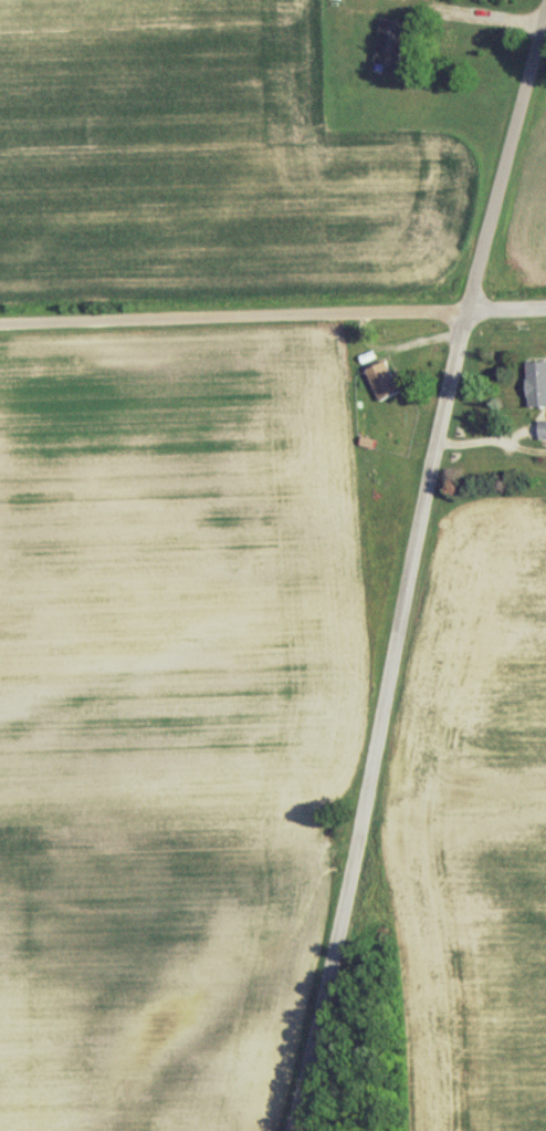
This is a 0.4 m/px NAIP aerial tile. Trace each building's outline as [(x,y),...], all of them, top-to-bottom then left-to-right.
[(397,71),(400,18),(376,16),(373,70),(397,71)] [(398,391),(384,360),(363,369),(376,400),(398,391)] [(525,406),(545,405),(545,360),(524,361),(525,406)] [(536,419),(535,438),(545,438),(545,419),(536,419)]
